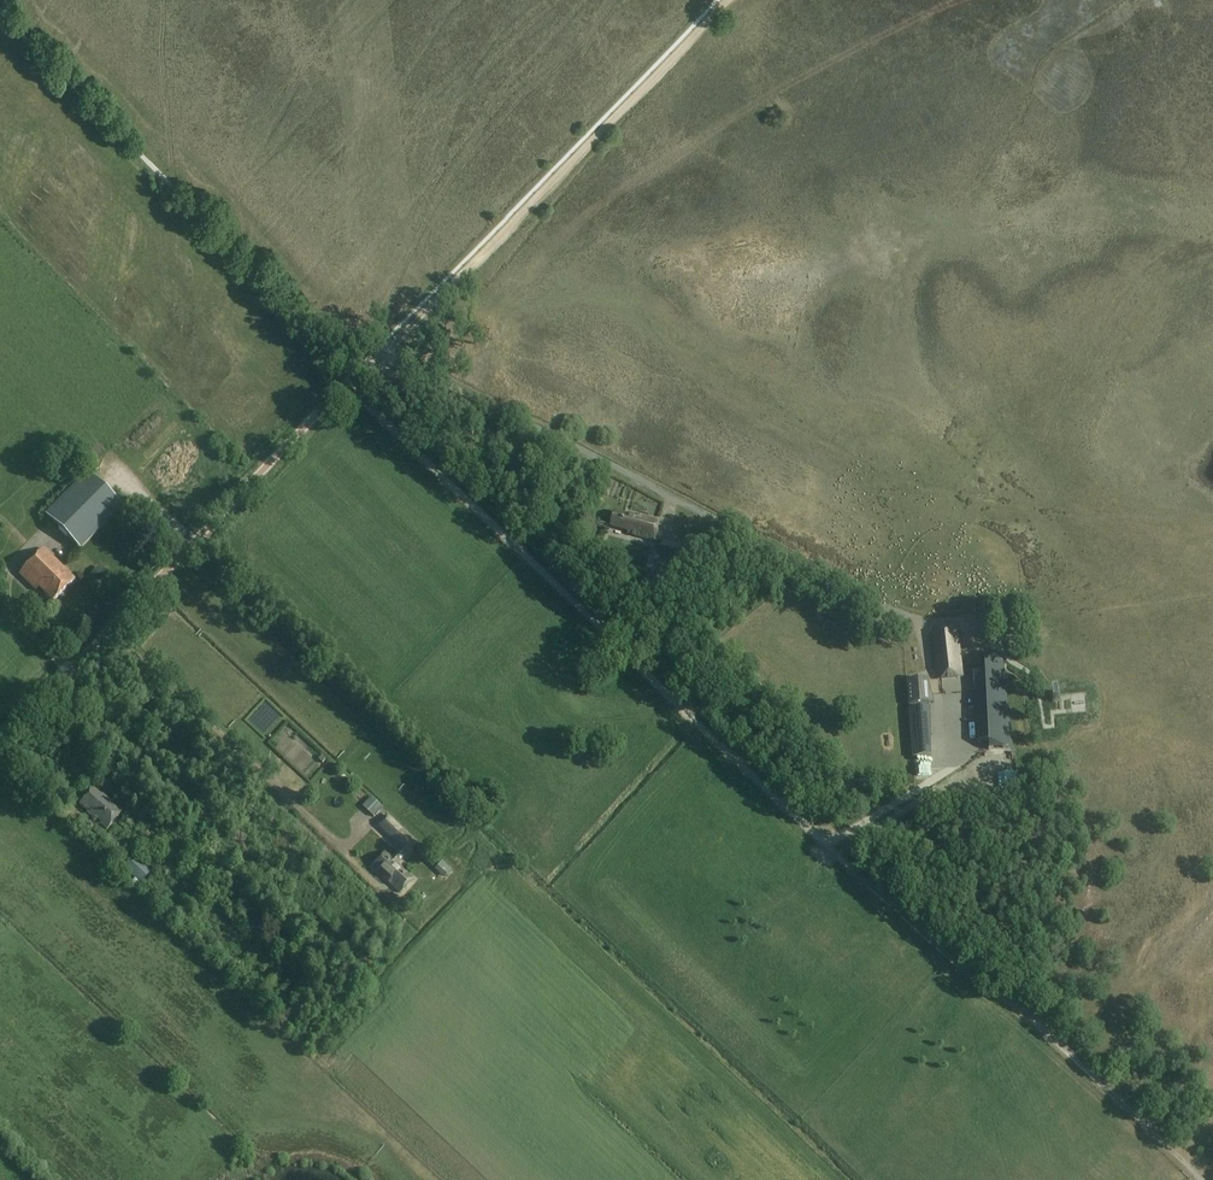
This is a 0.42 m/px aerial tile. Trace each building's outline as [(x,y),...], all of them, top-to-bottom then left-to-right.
[(256,462),(267,449),(256,440),(245,453),(256,462)] [(45,516),(79,550),(122,507),(87,473),(45,516)] [(615,513),(612,526),(629,531),(629,534),(653,541),(659,522),(633,515),(633,517),(615,513)] [(656,563),(675,568),(680,548),(661,543),(656,563)] [(38,588),(52,602),(75,579),(44,549),(19,574),(36,591),(38,588)] [(111,578),(102,570),(94,579),(103,587),(111,578)] [(932,633),(937,678),(963,675),(958,630),(932,633)] [(1006,749),(1009,749),(1013,748),(1004,668),(1004,666),(984,666),(985,672),(986,691),(974,691),(976,741),(988,740),(989,750),(1006,749)] [(928,681),(906,682),(908,706),(930,704),(934,704),(928,681)] [(911,738),(913,758),(914,758),(931,757),(930,736),(911,738)] [(107,830),(122,812),(102,794),(101,796),(93,789),(79,804),(87,811),(86,813),(107,830)] [(413,879),(397,864),(416,844),(387,816),(378,826),(402,849),(393,858),(385,852),(371,867),(400,893),(413,879)] [(124,867),(139,881),(148,871),(133,857),(124,867)] [(353,876),(383,902),(393,890),(363,864),(353,876)] [(115,868),(104,873),(109,883),(112,882),(115,891),(124,887),(115,868)]
